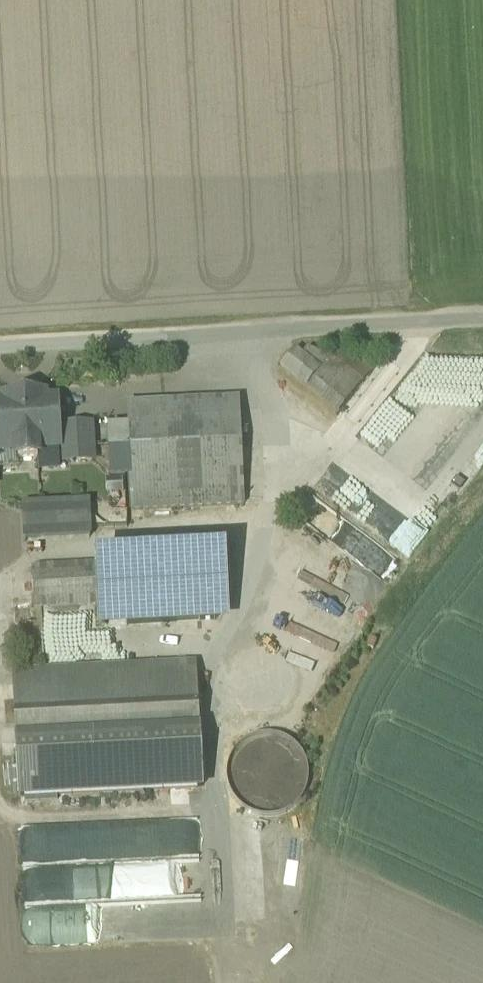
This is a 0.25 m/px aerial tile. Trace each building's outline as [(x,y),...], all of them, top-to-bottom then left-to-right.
[(370,375),(338,351),(331,360),(308,352),(301,360),(294,355),(282,370),(340,414),(370,375)] [(0,399),(0,456),(15,456),(16,462),(38,461),(42,461),(42,453),(60,452),(62,452),(61,427),(59,398),(49,399),(49,393),(0,396),(0,398),(0,399)] [(240,400),(128,406),(129,429),(108,430),(111,484),(127,483),(129,514),(246,508),(240,400)] [(95,425),(61,427),(62,452),(63,467),(97,465),(95,425)] [(61,473),(60,452),(42,453),(42,461),(38,461),(38,474),(61,473)] [(91,502),(22,506),(24,544),(93,540),(91,502)] [(94,564),(33,567),(35,610),(99,606),(100,630),(230,623),(226,552),(94,560),(94,564)] [(197,665),(15,674),(20,798),(202,789),(197,665)] [(227,780),(231,793),(239,805),(250,813),(264,817),(278,817),(291,812),(301,803),(308,791),(311,778),(309,765),(304,753),(294,743),(283,737),(269,734),(256,736),(244,743),(234,753),(228,766),(227,780)]
